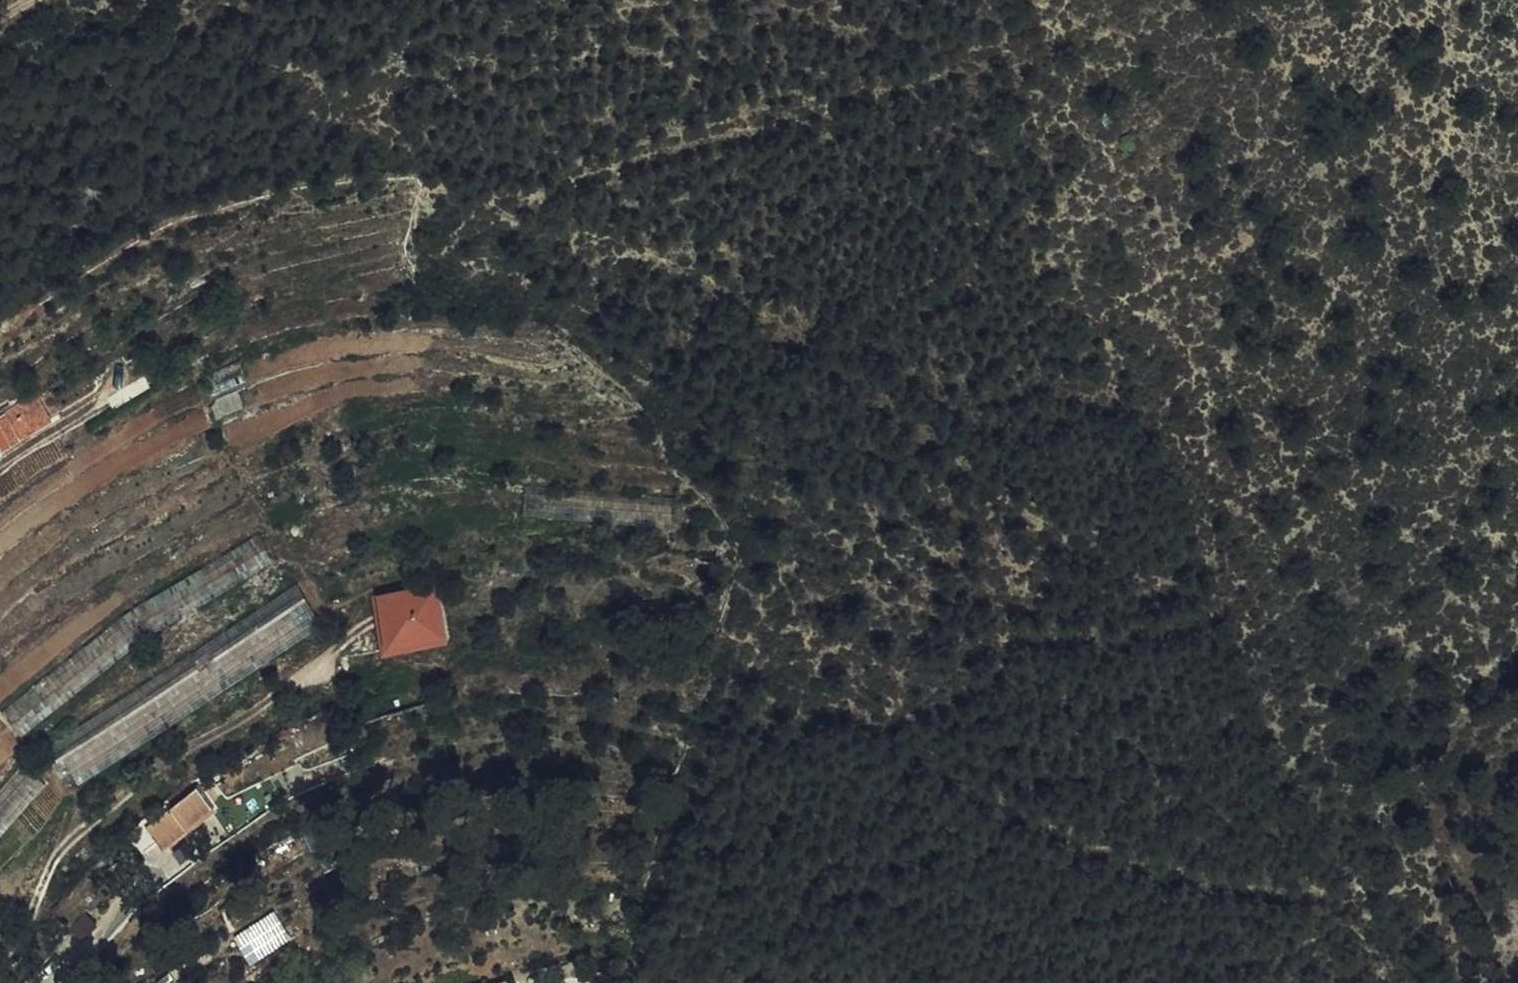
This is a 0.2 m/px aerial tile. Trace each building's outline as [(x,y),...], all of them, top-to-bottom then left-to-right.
[(28,430),(17,415),(5,425),(17,439),(28,430)] [(5,425),(2,423),(0,425),(0,442),(6,449),(17,439),(5,425)] [(409,624),(440,617),(434,594),(371,608),(376,634),(393,629),(409,624)] [(448,651),(440,617),(409,624),(393,629),(376,634),(383,663),(448,651)] [(148,844),(144,839),(134,848),(146,866),(158,858),(163,863),(213,824),(198,804),(156,836),(148,844)] [(156,836),(154,832),(144,839),(148,844),(156,836)] [(127,871),(143,877),(146,870),(135,860),(127,871)] [(287,950),(273,927),(235,950),(248,973),(287,950)]
